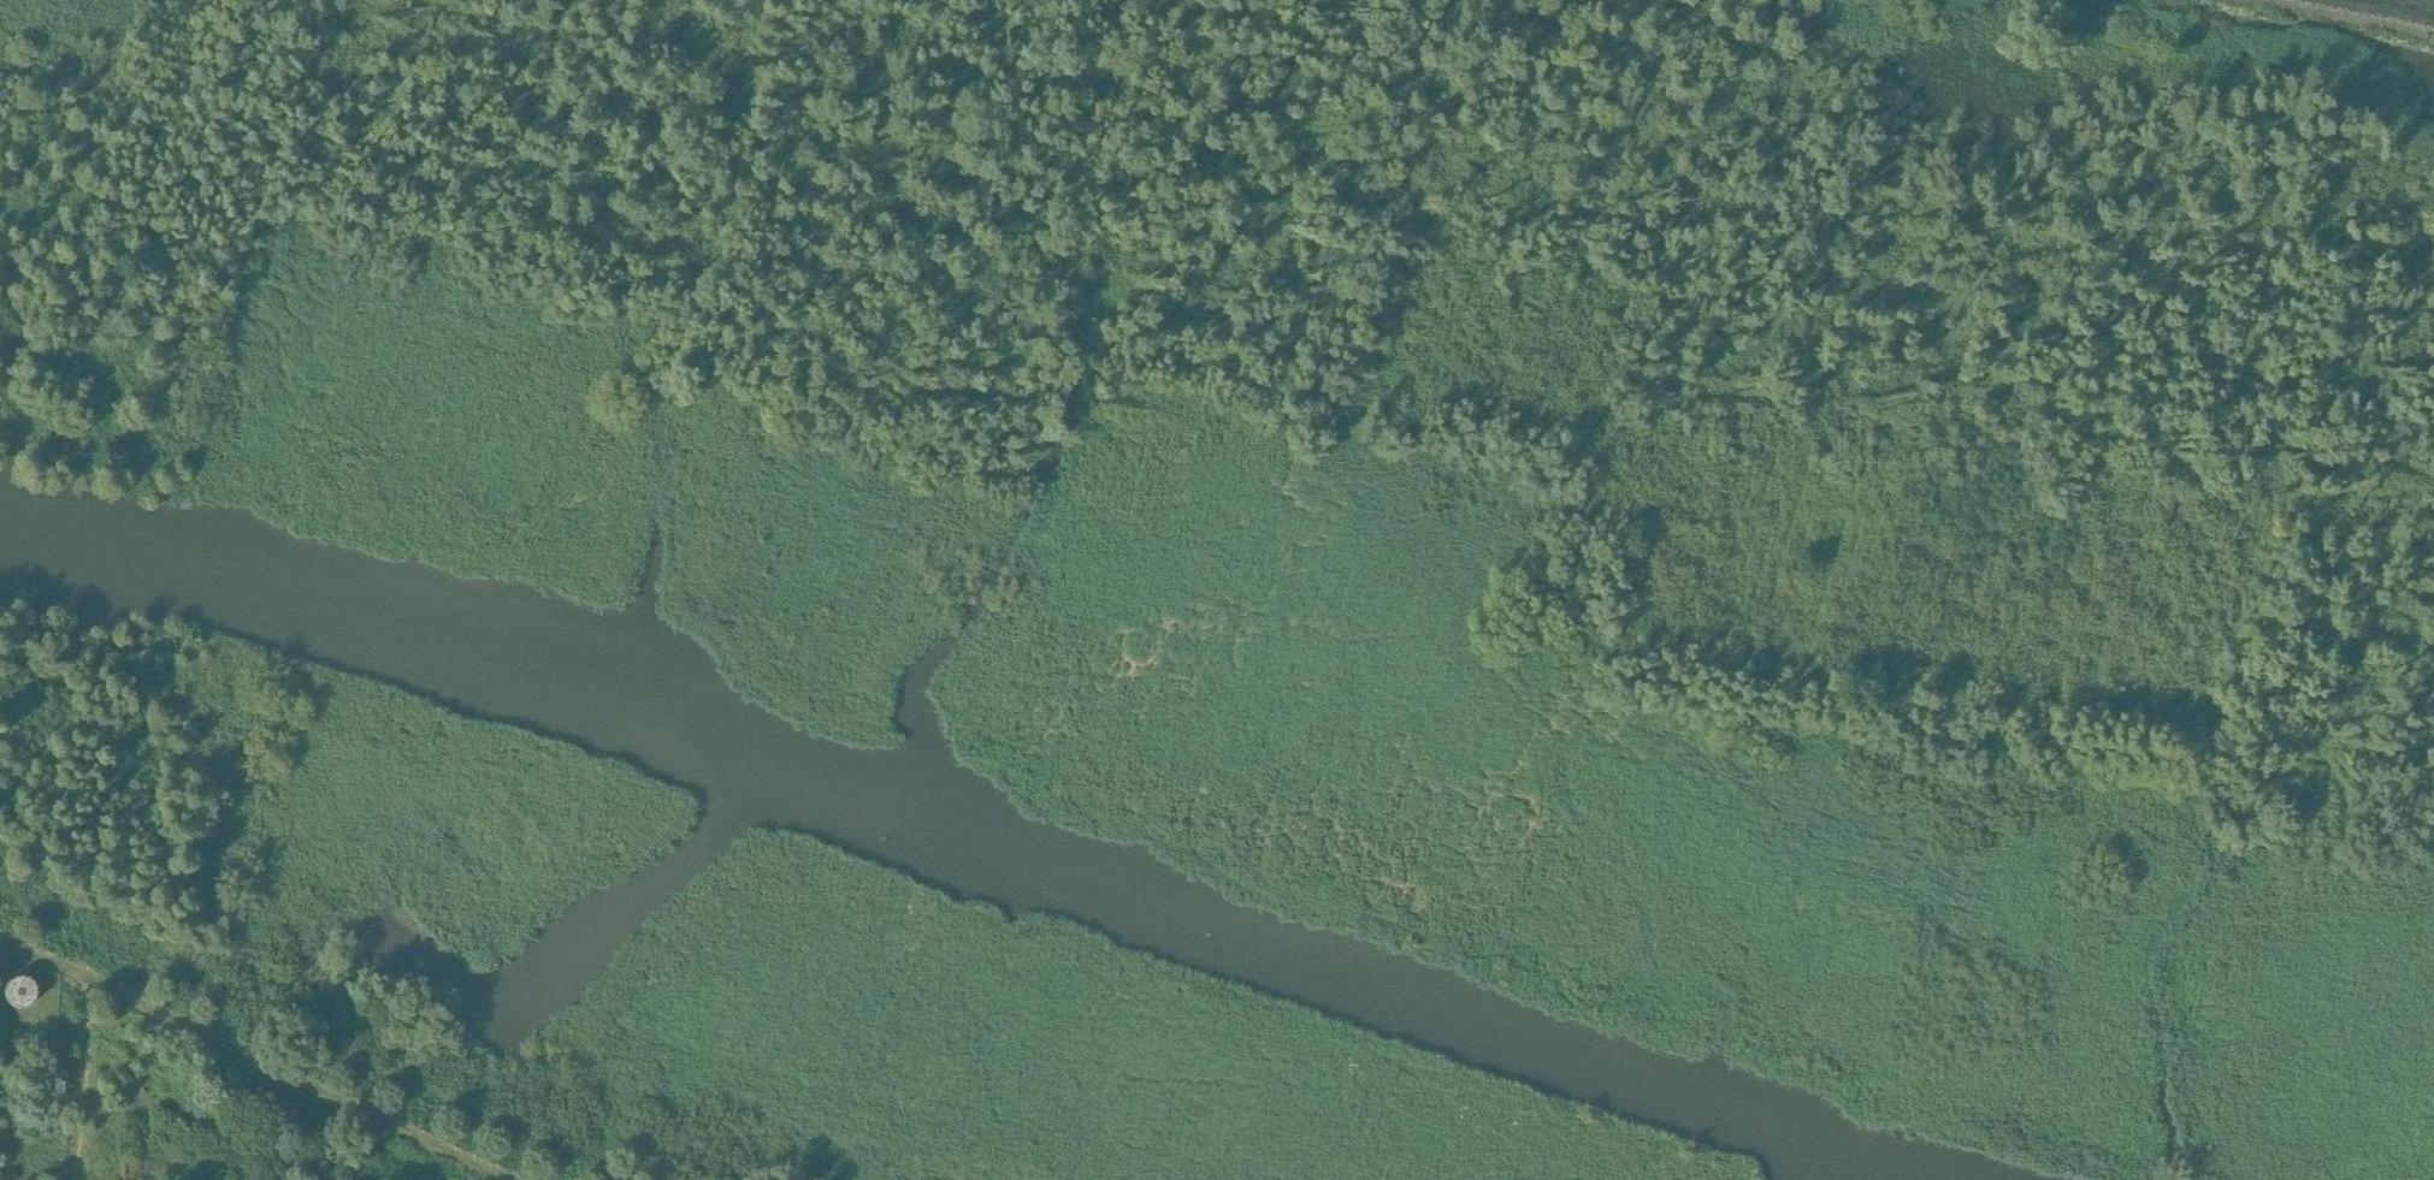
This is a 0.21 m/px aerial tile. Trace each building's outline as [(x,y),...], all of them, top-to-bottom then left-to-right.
[(40,992),(40,986),(37,980),(33,975),(27,972),(21,970),(15,971),(9,974),(4,978),(1,984),(0,987),(0,995),(0,997),(4,1003),(9,1008),(15,1011),(22,1011),(29,1009),(35,1005),(39,999),(40,992)]
